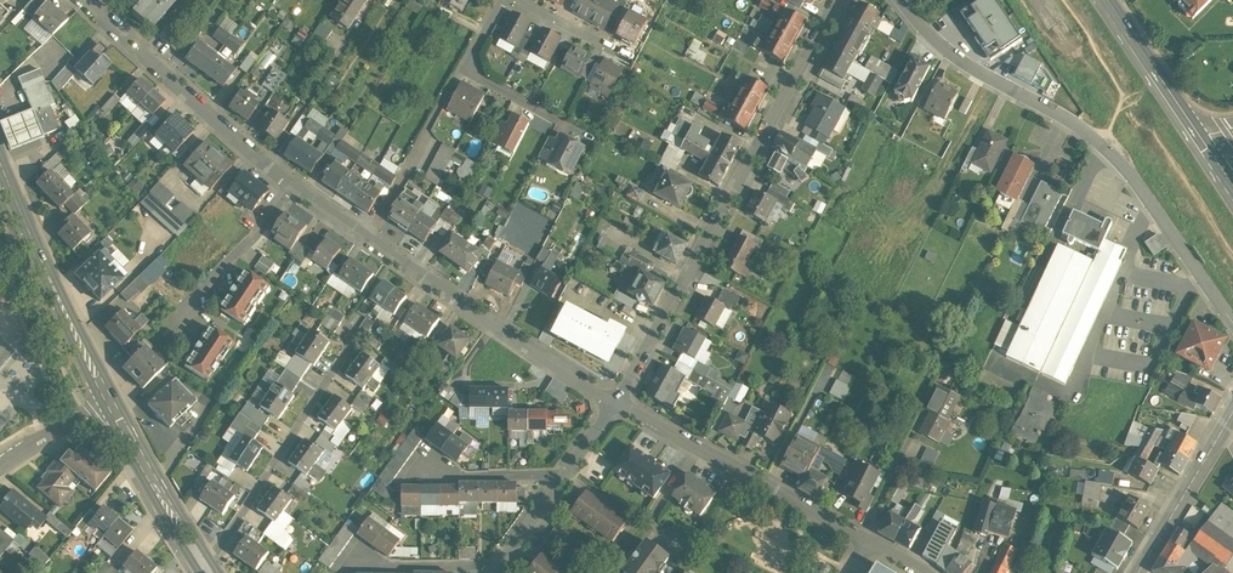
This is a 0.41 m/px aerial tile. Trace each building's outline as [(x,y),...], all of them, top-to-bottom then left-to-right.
[(12,11),(17,16),(23,10),(28,5),(23,0),(22,0),(12,11)] [(23,10),(30,16),(41,3),(38,0),(33,0),(28,5),(23,10)] [(134,13),(152,29),(177,0),(145,0),(134,13)] [(332,19),(347,29),(348,29),(348,28),(367,0),(344,0),(332,19)] [(423,0),(421,0),(418,5),(422,7),(427,9),(430,3),(423,0)] [(440,1),(462,13),(470,0),(441,0),(440,1)] [(575,13),(590,21),(601,0),(582,0),(575,13)] [(608,0),(601,0),(590,21),(605,29),(612,15),(618,5),(617,5),(608,0)] [(620,0),(617,5),(618,5),(612,15),(619,19),(627,5),(627,4),(620,0)] [(766,0),(763,0),(760,6),(774,14),(775,12),(778,7),(766,0)] [(786,0),(785,0),(782,5),(793,11),(796,5),(786,0)] [(1022,41),(994,0),(980,0),(960,13),(976,38),(974,39),(990,62),(1022,41)] [(1174,2),(1176,0),(1180,4),(1178,6),(1192,20),(1212,1),(1211,0),(1172,0),(1174,2)] [(418,5),(410,1),(407,7),(419,13),(422,7),(418,5)] [(44,5),(41,3),(30,16),(52,35),(67,21),(47,2),(44,5)] [(441,9),(430,3),(427,9),(438,15),(441,9)] [(879,14),(860,4),(853,17),(872,27),(877,19),(879,14)] [(619,19),(617,23),(623,27),(630,13),(631,14),(634,9),(627,5),(619,19)] [(0,7),(0,25),(9,15),(0,7)] [(786,11),(778,7),(775,12),(782,17),(786,11)] [(782,17),(774,32),(794,43),(806,22),(786,11),(782,17)] [(636,20),(630,17),(631,14),(630,13),(623,27),(618,36),(636,46),(648,23),(638,18),(636,20)] [(530,22),(514,14),(501,38),(516,47),(517,47),(526,31),(530,22)] [(226,17),(221,25),(232,33),(238,25),(226,17)] [(853,17),(834,52),(853,63),(872,27),(853,17)] [(282,25),(290,30),(294,23),(286,18),(282,25)] [(201,19),(192,32),(198,37),(208,24),(201,19)] [(882,22),(877,19),(872,27),(878,31),(882,22)] [(893,28),(882,22),(878,31),(889,37),(893,28)] [(333,31),(321,23),(313,35),(325,43),(333,31)] [(186,41),(169,26),(161,36),(177,52),(186,41)] [(231,36),(219,27),(213,36),(224,45),(231,36)] [(901,29),(896,40),(901,43),(907,32),(901,29)] [(561,39),(544,30),(539,39),(532,52),(549,62),(561,39)] [(526,31),(517,47),(516,47),(514,51),(521,55),(522,53),(532,35),(526,31)] [(794,43),(774,32),(766,46),(763,52),(783,64),(794,43)] [(532,35),(522,53),(529,57),(532,52),(539,39),(532,35)] [(242,45),(231,36),(224,45),(236,54),(242,45)] [(694,39),(690,50),(700,54),(705,43),(694,39)] [(766,46),(757,42),(754,47),(763,52),(766,46)] [(207,51),(197,43),(185,59),(203,73),(217,54),(209,48),(207,51)] [(592,57),(575,47),(563,68),(574,74),(575,71),(582,75),(590,61),(592,57)] [(853,63),(834,52),(824,70),(843,81),(847,74),(853,63)] [(98,61),(89,53),(74,70),(92,86),(110,65),(101,57),(98,61)] [(225,61),(217,54),(203,73),(223,87),(234,72),(227,66),(223,63),(225,61)] [(1004,63),(1019,71),(1026,58),(1018,54),(1004,63)] [(248,56),(239,69),(246,74),(255,61),(248,56)] [(898,71),(871,57),(864,70),(871,73),(883,80),(891,83),(898,71)] [(913,58),(895,93),(897,94),(899,98),(903,98),(904,101),(909,100),(912,101),(930,67),(913,58)] [(1039,70),(1041,66),(1026,58),(1019,71),(1016,77),(1031,85),(1031,84),(1039,70)] [(596,64),(590,61),(582,75),(588,78),(594,68),(596,64)] [(600,72),(593,86),(599,89),(599,90),(601,92),(602,91),(610,95),(622,73),(614,69),(614,66),(611,67),(605,64),(600,72)] [(588,78),(586,82),(593,86),(600,72),(594,68),(588,78)] [(40,70),(18,79),(23,91),(24,90),(23,89),(43,81),(44,82),(45,82),(40,70)] [(843,81),(824,70),(820,78),(842,90),(850,76),(847,74),(843,81)] [(1045,73),(1039,70),(1031,84),(1047,93),(1052,83),(1045,73)] [(871,73),(861,91),(873,97),(883,80),(871,73)] [(270,74),(262,85),(274,93),(282,81),(270,74)] [(748,79),(739,74),(736,80),(745,85),(748,79)] [(139,79),(126,93),(133,99),(131,101),(137,107),(152,91),(139,79)] [(768,90),(748,79),(745,85),(737,100),(757,111),(768,90)] [(43,81),(23,89),(24,90),(31,110),(32,114),(50,107),(55,105),(50,93),(49,94),(44,82),(43,81)] [(486,96),(463,84),(449,110),(472,122),(486,96)] [(957,94),(939,84),(934,94),(933,94),(927,105),(925,109),(945,120),(953,104),(952,104),(957,94)] [(926,90),(920,102),(927,105),(933,94),(926,90)] [(152,91),(137,107),(145,114),(147,111),(152,117),(165,103),(152,91)] [(243,94),(239,92),(228,109),(247,121),(258,105),(255,103),(257,100),(245,92),(243,94)] [(815,109),(806,126),(812,129),(827,137),(828,138),(838,119),(845,108),(819,94),(812,107),(815,109)] [(120,100),(114,95),(105,105),(109,109),(111,110),(120,100)] [(864,102),(852,95),(848,102),(861,109),(864,102)] [(977,99),(970,112),(977,115),(983,102),(977,99)] [(757,111),(737,100),(729,115),(725,121),(746,132),(757,111)] [(724,110),(707,101),(703,108),(720,118),(723,112),(724,110)] [(105,105),(101,109),(105,113),(109,109),(105,105)] [(50,107),(32,114),(41,136),(59,129),(50,107)] [(0,122),(0,124),(10,149),(41,136),(32,114),(31,110),(0,122)] [(289,122),(271,110),(268,116),(267,115),(262,123),(263,124),(259,129),(277,141),(289,122)] [(729,115),(723,112),(720,118),(725,121),(729,115)] [(164,126),(155,135),(156,136),(165,144),(184,123),(174,115),(164,126)] [(75,116),(62,124),(72,139),(83,128),(75,116)] [(508,126),(500,142),(501,142),(499,146),(514,154),(529,125),(514,117),(508,126)] [(694,127),(680,119),(676,126),(678,127),(690,134),(694,127)] [(322,129),(310,120),(305,127),(311,131),(318,136),(322,129)] [(152,128),(148,132),(154,138),(156,136),(155,135),(164,126),(158,121),(152,128)] [(146,122),(137,132),(138,134),(143,138),(148,132),(152,128),(146,122)] [(184,123),(165,144),(174,153),(175,153),(184,144),(194,133),(184,123)] [(501,123),(491,142),(499,146),(501,142),(500,142),(508,126),(501,123)] [(812,129),(806,126),(802,134),(808,137),(812,129)] [(305,127),(297,139),(303,143),(305,140),(304,140),(311,131),(305,127)] [(690,134),(678,127),(673,136),(677,138),(685,142),(690,134)] [(690,134),(685,142),(705,153),(711,156),(714,151),(708,147),(710,144),(698,138),(702,131),(694,127),(690,134)] [(336,137),(323,128),(322,129),(318,136),(324,140),(331,145),(337,138),(336,137)] [(343,128),(336,137),(337,138),(331,145),(326,153),(332,156),(337,149),(342,142),(349,132),(343,128)] [(827,137),(812,129),(808,137),(819,143),(822,145),(827,137)] [(979,151),(972,164),(991,173),(1007,141),(988,132),(979,151)] [(798,142),(782,133),(773,149),(779,152),(791,159),(799,143),(798,142)] [(138,134),(134,139),(138,143),(143,138),(138,134)] [(672,135),(668,143),(673,146),(677,138),(673,136),(672,135)] [(711,156),(730,167),(742,145),(723,135),(714,151),(711,156)] [(685,142),(677,138),(673,146),(681,151),(681,149),(685,142)] [(297,139),(285,156),(299,165),(310,148),(303,143),(297,139)] [(558,144),(549,139),(539,158),(549,164),(550,161),(549,160),(558,144)] [(331,145),(324,140),(316,152),(323,157),(326,153),(331,145)] [(581,147),(568,141),(566,145),(562,146),(558,144),(549,160),(550,161),(559,165),(564,163),(574,168),(582,151),(581,147)] [(815,148),(801,141),(798,142),(799,143),(791,159),(808,168),(817,150),(815,148)] [(232,167),(205,142),(184,166),(211,191),(232,167)] [(342,142),(337,149),(357,163),(362,155),(342,142)] [(705,153),(685,142),(681,149),(704,162),(705,160),(708,162),(711,156),(705,153)] [(444,143),(436,157),(449,164),(457,150),(444,143)] [(822,145),(819,143),(815,148),(817,150),(829,156),(832,150),(822,145)] [(184,144),(175,153),(174,153),(172,155),(178,160),(189,148),(184,144)] [(316,152),(310,148),(299,165),(311,174),(323,157),(316,152)] [(672,148),(662,166),(674,172),(684,155),(672,148)] [(973,148),(966,161),(972,164),(979,151),(973,148)] [(791,159),(779,152),(778,155),(776,154),(767,169),(781,177),(785,169),(802,179),(808,168),(791,159)] [(406,159),(399,154),(395,162),(400,165),(404,163),(406,159)] [(379,167),(362,155),(357,163),(374,174),(379,167)] [(730,167),(711,156),(708,162),(700,177),(718,187),(730,167)] [(449,164),(436,157),(424,178),(437,185),(449,164)] [(1015,157),(998,192),(1001,194),(1000,195),(1005,200),(1012,201),(1012,200),(1015,201),(1016,201),(1017,199),(1033,167),(1030,165),(1030,164),(1026,159),(1019,158),(1018,159),(1015,157)] [(395,162),(389,158),(385,164),(384,170),(387,173),(393,177),(400,165),(395,162)] [(338,160),(323,182),(338,191),(350,174),(342,168),(344,164),(338,160)] [(469,166),(459,169),(461,177),(471,174),(469,166)] [(384,170),(379,167),(374,174),(379,177),(382,180),(383,179),(387,173),(384,170)] [(691,187),(662,171),(655,185),(660,188),(656,196),(679,209),(685,198),(688,198),(690,198),(692,196),(693,194),(693,191),(693,189),(691,187)] [(54,177),(49,172),(35,185),(47,197),(63,182),(56,175),(54,177)] [(387,173),(383,179),(386,182),(392,186),(396,178),(393,177),(387,173)] [(239,183),(227,198),(238,207),(242,202),(253,211),(268,192),(246,174),(239,183)] [(354,176),(350,174),(338,191),(355,203),(367,185),(362,182),(363,179),(356,174),(354,176)] [(379,177),(374,174),(367,185),(371,188),(372,185),(374,186),(379,177)] [(232,177),(219,191),(227,198),(239,183),(232,177)] [(70,190),(63,182),(47,197),(59,210),(73,197),(68,192),(70,190)] [(386,182),(383,187),(385,189),(381,196),(385,198),(392,186),(386,182)] [(790,192),(773,182),(770,189),(787,198),(790,192)] [(174,197),(159,183),(150,192),(165,206),(174,197)] [(578,183),(571,195),(578,198),(585,186),(578,183)] [(371,188),(367,185),(355,203),(369,213),(381,196),(385,189),(383,187),(378,184),(374,190),(371,188)] [(1029,207),(1022,222),(1022,223),(1043,233),(1063,195),(1041,184),(1029,207)] [(420,198),(407,189),(393,210),(395,211),(389,219),(408,232),(423,211),(424,208),(417,203),(420,198)] [(644,194),(634,189),(629,198),(639,203),(644,194)] [(787,198),(770,189),(766,196),(774,201),(774,202),(782,206),(787,198)] [(757,192),(746,214),(763,223),(774,202),(774,201),(766,196),(757,192)] [(1005,200),(1000,195),(996,204),(1010,211),(1015,201),(1012,200),(1012,201),(1005,200)] [(175,197),(169,205),(175,209),(180,200),(175,197)] [(1010,211),(1001,230),(1008,233),(1015,219),(1023,203),(1017,199),(1016,201),(1015,201),(1010,211)] [(445,211),(429,200),(424,208),(423,211),(428,215),(427,218),(437,225),(441,219),(440,219),(445,211)] [(196,217),(181,203),(172,213),(187,227),(196,217)] [(1023,203),(1015,219),(1021,223),(1022,223),(1022,222),(1029,207),(1023,203)] [(455,214),(447,208),(445,211),(440,219),(441,219),(447,223),(455,214)] [(423,211),(408,232),(425,243),(437,225),(427,218),(428,215),(423,211)] [(1103,225),(1073,211),(1063,235),(1069,238),(1068,240),(1068,242),(1068,243),(1069,244),(1070,244),(1071,244),(1072,244),(1073,243),(1074,240),(1097,251),(1099,252),(1104,242),(1109,229),(1112,223),(1112,221),(1107,219),(1105,219),(1103,225)] [(308,228),(287,214),(273,234),(284,241),(282,245),(292,252),(299,242),(308,228)] [(461,218),(455,214),(447,223),(453,228),(455,226),(456,226),(461,218)] [(85,241),(90,236),(72,217),(61,228),(64,231),(59,236),(73,252),(85,241)] [(450,233),(447,239),(446,238),(440,246),(441,247),(437,252),(453,263),(466,244),(450,233)] [(1157,235),(1145,244),(1153,257),(1166,248),(1157,235)] [(628,250),(603,236),(597,248),(621,261),(628,250)] [(687,246),(668,236),(663,245),(660,244),(654,253),(676,265),(687,246)] [(740,236),(723,267),(739,275),(756,245),(740,236)] [(489,237),(482,247),(491,253),(496,242),(489,237)] [(342,250),(327,240),(317,255),(313,261),(327,271),(342,250)] [(304,246),(299,242),(292,252),(290,255),(296,258),(304,246)] [(1099,252),(1064,330),(1085,340),(1126,252),(1122,250),(1104,242),(1099,252)] [(466,244),(453,263),(469,274),(482,255),(466,244)] [(296,258),(293,262),(306,270),(313,261),(317,255),(304,246),(296,258)] [(552,252),(544,247),(536,260),(544,264),(542,268),(549,272),(555,263),(548,259),(552,252)] [(1086,260),(1058,247),(1018,333),(1009,353),(1007,358),(1041,374),(1042,374),(1049,360),(1064,330),(1099,252),(1097,251),(1095,255),(1094,254),(1093,256),(1088,254),(1086,260)] [(653,265),(638,256),(628,250),(621,261),(641,273),(647,276),(653,265)] [(127,275),(103,251),(76,277),(100,301),(127,275)] [(936,256),(929,252),(925,260),(933,263),(936,256)] [(160,256),(139,276),(149,286),(170,266),(160,256)] [(274,263),(263,256),(259,262),(270,269),(274,263)] [(362,268),(351,260),(339,278),(350,286),(362,268)] [(270,269),(259,262),(255,268),(266,275),(270,269)] [(498,262),(486,284),(508,295),(514,283),(520,273),(498,262)] [(520,273),(514,283),(521,287),(531,267),(524,264),(520,273)] [(374,276),(362,268),(350,286),(362,293),(374,276)] [(549,272),(542,268),(531,285),(542,292),(544,288),(554,294),(562,281),(549,272)] [(270,287),(247,272),(236,288),(235,287),(231,294),(232,295),(221,311),(244,326),(256,309),(254,307),(257,303),(259,304),(270,287)] [(647,276),(641,273),(636,284),(631,294),(653,307),(665,286),(647,276)] [(139,276),(120,295),(127,303),(138,292),(140,295),(149,286),(139,276)] [(633,282),(627,293),(631,294),(636,284),(633,282)] [(395,290),(384,283),(372,301),(383,308),(395,290)] [(407,298),(395,290),(383,308),(395,316),(407,298)] [(741,299),(724,290),(719,299),(732,306),(732,307),(735,309),(741,299)] [(717,303),(707,297),(696,317),(714,327),(725,308),(730,310),(732,307),(732,306),(719,299),(717,303)] [(417,305),(405,323),(416,331),(428,313),(417,305)] [(561,305),(548,330),(554,333),(555,333),(568,308),(561,305)] [(638,313),(626,306),(622,312),(635,319),(638,313)] [(609,329),(568,308),(555,333),(554,335),(556,337),(558,334),(572,341),(571,344),(573,346),(575,343),(590,350),(588,353),(591,354),(592,352),(608,360),(614,349),(617,350),(626,332),(612,325),(609,329)] [(134,323),(123,311),(105,328),(123,347),(133,338),(141,330),(134,323)] [(428,313),(416,331),(428,339),(440,321),(428,313)] [(361,314),(355,325),(368,332),(374,321),(361,314)] [(340,324),(327,315),(321,324),(334,333),(340,324)] [(148,323),(142,316),(134,323),(141,330),(148,323)] [(1207,331),(1194,324),(1178,355),(1191,362),(1192,360),(1196,362),(1195,364),(1209,371),(1216,358),(1214,357),(1216,353),(1218,354),(1225,340),(1211,333),(1210,335),(1206,333),(1207,331)] [(1004,326),(995,346),(1009,353),(1018,333),(1004,326)] [(233,344),(209,329),(198,345),(197,344),(193,350),(194,351),(184,367),(207,383),(218,365),(217,364),(219,360),(221,361),(233,344)] [(460,334),(452,329),(440,347),(450,354),(458,359),(469,341),(469,340),(469,338),(469,336),(467,334),(466,333),(464,333),(461,333),(460,334)] [(706,340),(685,329),(674,350),(682,355),(683,355),(684,354),(695,360),(706,340)] [(1085,340),(1064,330),(1049,360),(1071,369),(1085,340)] [(329,343),(311,332),(304,343),(322,355),(329,343)] [(123,347),(122,348),(127,353),(138,343),(133,338),(123,347)] [(809,340),(803,338),(800,343),(806,346),(809,340)] [(432,342),(424,354),(428,357),(437,345),(432,342)] [(138,343),(127,353),(132,359),(143,348),(138,343)] [(304,343),(296,355),(312,365),(314,366),(322,355),(304,343)] [(132,359),(122,369),(142,389),(163,369),(143,348),(132,359)] [(739,351),(738,360),(748,362),(749,353),(739,351)] [(380,367),(363,354),(355,365),(372,378),(380,367)] [(450,354),(439,370),(447,375),(458,359),(450,354)] [(695,360),(684,354),(683,355),(682,355),(678,361),(679,361),(678,362),(694,370),(698,362),(695,360)] [(312,365),(296,355),(291,363),(306,373),(312,365)] [(392,371),(394,372),(400,366),(392,358),(367,385),(374,391),(392,371)] [(1071,369),(1049,360),(1042,374),(1064,385),(1071,369)] [(694,370),(678,362),(679,361),(678,361),(673,370),(686,377),(689,379),(694,370)] [(711,369),(699,362),(698,362),(694,370),(707,377),(711,369)] [(306,373),(291,363),(286,370),(302,380),(306,373)] [(673,370),(663,364),(657,376),(675,386),(680,389),(686,377),(673,370)] [(372,378),(355,365),(347,376),(364,389),(372,378)] [(302,380),(286,370),(282,377),(297,387),(302,380)] [(707,377),(694,370),(689,379),(688,381),(714,395),(712,399),(724,405),(732,391),(707,377)] [(1193,378),(1177,373),(1171,384),(1186,391),(1193,378)] [(675,386),(657,376),(646,395),(664,405),(672,392),(675,386)] [(297,387),(282,377),(276,385),(292,395),(297,387)] [(187,391),(175,378),(170,383),(182,396),(187,391)] [(564,403),(571,387),(551,378),(544,394),(564,403)] [(263,380),(258,388),(269,396),(275,387),(263,380)] [(851,387),(838,380),(830,394),(844,402),(851,387)] [(737,382),(730,397),(742,403),(749,388),(737,382)] [(170,383),(147,405),(169,428),(192,406),(182,396),(170,383)] [(452,388),(446,384),(439,395),(445,399),(452,388)] [(1186,391),(1171,384),(1165,395),(1180,403),(1184,395),(1186,391)] [(275,387),(269,396),(287,408),(294,397),(292,395),(276,385),(275,387)] [(680,389),(675,386),(672,392),(677,395),(680,389)] [(1047,393),(1034,387),(1030,396),(1032,397),(1032,396),(1044,401),(1047,393)] [(452,388),(445,399),(450,403),(457,392),(452,388)] [(1199,388),(1195,395),(1200,397),(1203,391),(1199,388)] [(353,404),(364,411),(373,397),(362,390),(353,404)] [(490,390),(470,390),(470,396),(470,409),(490,409),(490,390)] [(509,390),(490,390),(490,409),(509,409),(509,390)] [(958,400),(937,390),(927,410),(933,413),(928,423),(927,422),(922,433),(937,441),(947,420),(948,421),(958,400)] [(197,401),(187,391),(182,396),(192,406),(197,401)] [(1221,400),(1203,391),(1200,397),(1197,402),(1195,405),(1196,406),(1213,415),(1221,400)] [(457,392),(450,403),(458,409),(463,396),(457,392)] [(672,392),(664,405),(672,410),(680,396),(677,395),(672,392)] [(1197,402),(1184,395),(1180,403),(1194,410),(1196,406),(1195,405),(1197,402)] [(269,396),(261,408),(279,419),(287,408),(269,396)] [(352,409),(334,396),(327,407),(344,420),(352,409)] [(470,396),(463,396),(458,409),(470,409),(470,396)] [(1044,401),(1032,396),(1032,397),(1023,418),(1015,431),(1035,440),(1044,421),(1047,422),(1054,406),(1044,401)] [(269,417),(248,403),(230,428),(244,437),(244,436),(253,442),(269,417)] [(790,415),(771,405),(766,414),(757,433),(758,433),(776,443),(780,434),(781,435),(786,424),(790,415)] [(344,420),(327,407),(318,419),(336,431),(344,420)] [(766,414),(753,407),(744,423),(745,423),(738,436),(745,439),(749,432),(756,436),(758,433),(757,433),(766,414)] [(557,412),(554,415),(547,415),(547,430),(554,430),(557,432),(562,427),(569,427),(569,417),(562,417),(557,412)] [(528,413),(509,413),(508,432),(528,432),(528,413)] [(547,413),(528,413),(528,432),(547,432),(547,430),(547,415),(547,413)] [(1196,416),(1181,414),(1177,421),(1182,424),(1189,428),(1190,428),(1196,416)] [(729,415),(720,431),(736,440),(738,436),(745,423),(744,423),(729,415)] [(1189,428),(1182,424),(1180,428),(1187,432),(1189,428)] [(452,436),(437,425),(426,440),(442,451),(452,436)] [(244,437),(230,428),(223,439),(237,448),(244,437)] [(331,443),(335,437),(325,430),(321,436),(331,443)] [(424,438),(414,430),(408,438),(419,446),(424,438)] [(1162,431),(1150,430),(1142,448),(1152,449),(1154,447),(1160,436),(1162,431)] [(1160,436),(1154,447),(1168,452),(1169,450),(1172,443),(1170,442),(1174,432),(1171,430),(1168,438),(1167,440),(1160,436)] [(756,436),(749,432),(745,439),(742,446),(752,451),(759,437),(756,436)] [(1196,444),(1174,432),(1170,442),(1172,443),(1169,450),(1188,460),(1196,444)] [(253,442),(244,436),(244,437),(237,448),(255,460),(263,449),(253,442)] [(321,436),(316,443),(330,454),(335,446),(321,436)] [(469,448),(452,436),(442,451),(458,463),(469,448)] [(821,449),(797,437),(782,465),(806,478),(817,456),(821,449)] [(419,446),(408,438),(404,444),(415,451),(419,446)] [(323,453),(306,440),(298,451),(315,464),(323,453)] [(415,451),(404,444),(400,449),(411,457),(415,451)] [(94,463),(89,459),(90,457),(78,447),(72,455),(68,451),(59,463),(76,477),(95,493),(110,474),(95,462),(94,463)] [(648,459),(631,447),(614,471),(654,499),(670,475),(653,463),(654,460),(651,458),(648,459)] [(255,460),(237,448),(230,460),(248,472),(255,460)] [(931,469),(939,453),(928,448),(920,463),(931,469)] [(1152,449),(1142,448),(1136,459),(1137,460),(1144,463),(1152,449)] [(411,457),(400,449),(395,455),(406,462),(411,457)] [(846,462),(821,449),(817,456),(823,459),(842,470),(846,462)] [(1188,460),(1169,450),(1168,452),(1160,466),(1180,476),(1188,460)] [(315,464),(298,451),(289,463),(307,475),(309,472),(315,464)] [(406,462),(395,455),(391,461),(402,468),(406,462)] [(817,456),(810,470),(816,473),(823,459),(817,456)] [(1137,460),(1129,475),(1150,486),(1159,471),(1144,463),(1137,460)] [(59,463),(56,461),(47,472),(50,474),(38,489),(60,507),(72,492),(67,488),(76,477),(59,463)] [(402,468),(391,461),(387,467),(398,474),(402,468)] [(854,462),(844,481),(850,485),(858,469),(859,470),(861,466),(854,462)] [(200,476),(206,480),(214,469),(208,464),(200,476)] [(232,472),(220,464),(217,470),(228,478),(232,472)] [(327,473),(315,464),(309,472),(321,481),(327,473)] [(398,474),(387,467),(383,473),(394,480),(398,474)] [(850,485),(845,495),(855,501),(853,505),(861,509),(868,496),(872,486),(871,482),(874,477),(859,470),(858,469),(850,485)] [(1070,477),(1087,479),(1088,471),(1071,469),(1070,477)] [(816,473),(810,470),(806,478),(800,490),(817,499),(827,480),(816,473)] [(1116,473),(1101,471),(1099,484),(1102,484),(1113,486),(1116,473)] [(378,480),(388,487),(394,480),(383,473),(378,480)] [(700,482),(689,474),(673,497),(701,517),(717,494),(706,486),(705,481),(700,482)] [(311,486),(300,477),(295,484),(306,493),(311,486)] [(1225,487),(1232,494),(1232,478),(1225,487)] [(228,483),(222,479),(218,485),(224,489),(228,483)] [(388,487),(378,480),(372,489),(388,501),(395,492),(388,487)] [(1099,484),(1086,481),(1082,505),(1098,507),(1102,484),(1099,484)] [(212,482),(200,499),(212,507),(224,489),(218,485),(212,482)] [(233,487),(228,483),(224,489),(229,493),(233,487)] [(306,493),(295,484),(290,490),(302,499),(306,493)] [(479,484),(460,484),(460,487),(460,503),(477,503),(479,503),(479,484)] [(498,484),(479,484),(479,503),(498,503),(498,484)] [(517,484),(498,484),(498,503),(516,503),(517,488),(517,484)] [(460,487),(440,488),(440,507),(460,507),(460,503),(460,487)] [(274,488),(266,499),(283,512),(292,500),(274,488)] [(422,488),(403,488),(402,506),(403,506),(410,507),(422,506),(422,488)] [(440,488),(422,488),(422,506),(440,507),(440,488)] [(525,488),(517,488),(516,503),(525,503),(525,488)] [(907,489),(899,488),(891,501),(898,505),(907,489)] [(1002,488),(1000,498),(1009,499),(1011,489),(1002,488)] [(229,493),(224,489),(212,507),(223,515),(235,497),(229,493)] [(12,491),(3,502),(4,502),(0,507),(0,509),(26,530),(32,523),(39,528),(47,519),(12,491)] [(626,522),(586,493),(571,513),(612,542),(626,522)] [(868,496),(861,509),(867,512),(874,499),(868,496)] [(1150,509),(1129,497),(1117,518),(1130,525),(1138,530),(1150,509)] [(283,512),(266,499),(258,510),(276,522),(283,512)] [(1221,507),(1214,502),(1211,507),(1217,512),(1221,507)] [(477,515),(477,503),(460,503),(460,507),(460,515),(477,515)] [(996,506),(987,503),(984,513),(994,516),(996,506)] [(1211,507),(1207,504),(1203,511),(1213,518),(1217,512),(1211,507)] [(1223,504),(1221,507),(1217,512),(1213,518),(1209,523),(1232,541),(1232,512),(1223,504)] [(911,505),(906,512),(910,515),(915,507),(911,505)] [(919,508),(915,506),(915,507),(910,515),(905,522),(909,524),(910,522),(911,523),(916,519),(922,510),(919,508)] [(996,506),(994,516),(989,532),(1008,537),(1015,512),(1002,508),(996,506)] [(102,507),(88,524),(95,530),(97,528),(105,534),(117,520),(102,507)] [(905,522),(893,516),(895,513),(892,512),(880,534),(895,542),(905,522)] [(945,517),(937,512),(927,531),(935,536),(940,526),(945,517)] [(984,513),(982,513),(976,533),(988,536),(989,532),(994,516),(984,513)] [(1130,525),(1117,518),(1109,531),(1122,538),(1130,525)] [(385,530),(369,519),(358,535),(374,546),(385,530)] [(560,519),(543,543),(556,551),(572,528),(560,519)] [(105,534),(103,537),(118,549),(132,532),(117,520),(105,534)] [(73,531),(61,521),(55,527),(68,538),(73,531)] [(252,525),(246,521),(239,533),(245,537),(252,525)] [(909,524),(905,522),(895,542),(909,550),(922,528),(918,526),(917,529),(909,524)] [(1195,543),(1193,543),(1204,551),(1227,568),(1232,560),(1232,541),(1209,523),(1204,530),(1198,539),(1195,543)] [(356,532),(345,524),(340,532),(351,540),(356,532)] [(254,527),(252,525),(245,537),(246,538),(247,537),(248,537),(249,536),(254,527)] [(955,534),(940,526),(935,536),(923,559),(938,567),(949,548),(955,534)] [(1200,526),(1193,536),(1198,539),(1204,530),(1200,526)] [(265,535),(254,527),(249,536),(252,538),(251,540),(258,545),(265,535)] [(1179,528),(1171,542),(1178,547),(1187,533),(1179,528)] [(1107,529),(1092,556),(1095,558),(1091,564),(1107,572),(1111,572),(1114,569),(1117,571),(1123,561),(1127,554),(1132,544),(1122,538),(1109,531),(1107,529)] [(0,530),(0,557),(13,541),(0,530)] [(400,542),(385,530),(374,546),(389,557),(400,542)] [(351,540),(340,532),(336,538),(347,546),(351,540)] [(246,538),(234,555),(245,563),(258,545),(251,540),(248,537),(247,537),(246,538)] [(347,546),(336,538),(332,543),(342,551),(347,546)] [(965,541),(961,540),(956,554),(959,556),(962,559),(973,544),(969,543),(965,541)] [(638,555),(636,554),(632,560),(634,561),(625,572),(658,572),(669,558),(647,542),(638,555)] [(1178,547),(1171,542),(1162,558),(1177,566),(1178,565),(1184,556),(1187,552),(1178,547)] [(342,551),(332,543),(328,549),(338,557),(342,551)] [(1204,551),(1193,543),(1189,549),(1197,556),(1198,555),(1200,557),(1204,551)] [(258,545),(245,563),(257,571),(269,553),(258,545)] [(1006,545),(999,560),(1011,565),(1016,550),(1006,545)] [(50,559),(36,547),(30,555),(44,566),(50,559)] [(397,556),(411,557),(412,548),(397,547),(397,556)] [(460,558),(475,558),(475,548),(460,548),(460,558)] [(959,556),(949,548),(938,567),(946,572),(959,556)] [(338,557),(328,549),(323,555),(334,562),(338,557)] [(1197,556),(1189,549),(1187,552),(1184,556),(1193,562),(1195,564),(1200,557),(1198,555),(1197,556)] [(135,551),(123,567),(130,572),(153,572),(156,569),(135,551)] [(334,562),(323,555),(319,561),(330,568),(334,562)] [(540,556),(528,572),(564,572),(540,556)] [(959,556),(946,572),(966,572),(971,565),(962,559),(959,556)] [(1193,562),(1184,556),(1178,565),(1187,570),(1193,562)] [(1178,565),(1177,566),(1162,558),(1154,571),(1156,572),(1189,572),(1190,572),(1187,570),(1178,565)] [(1011,565),(999,560),(996,565),(1008,570),(1011,565)] [(1073,566),(1062,562),(1058,572),(1070,572),(1073,566)] [(98,572),(108,572),(111,569),(105,564),(98,572)] [(877,564),(871,572),(891,572),(877,564)]
